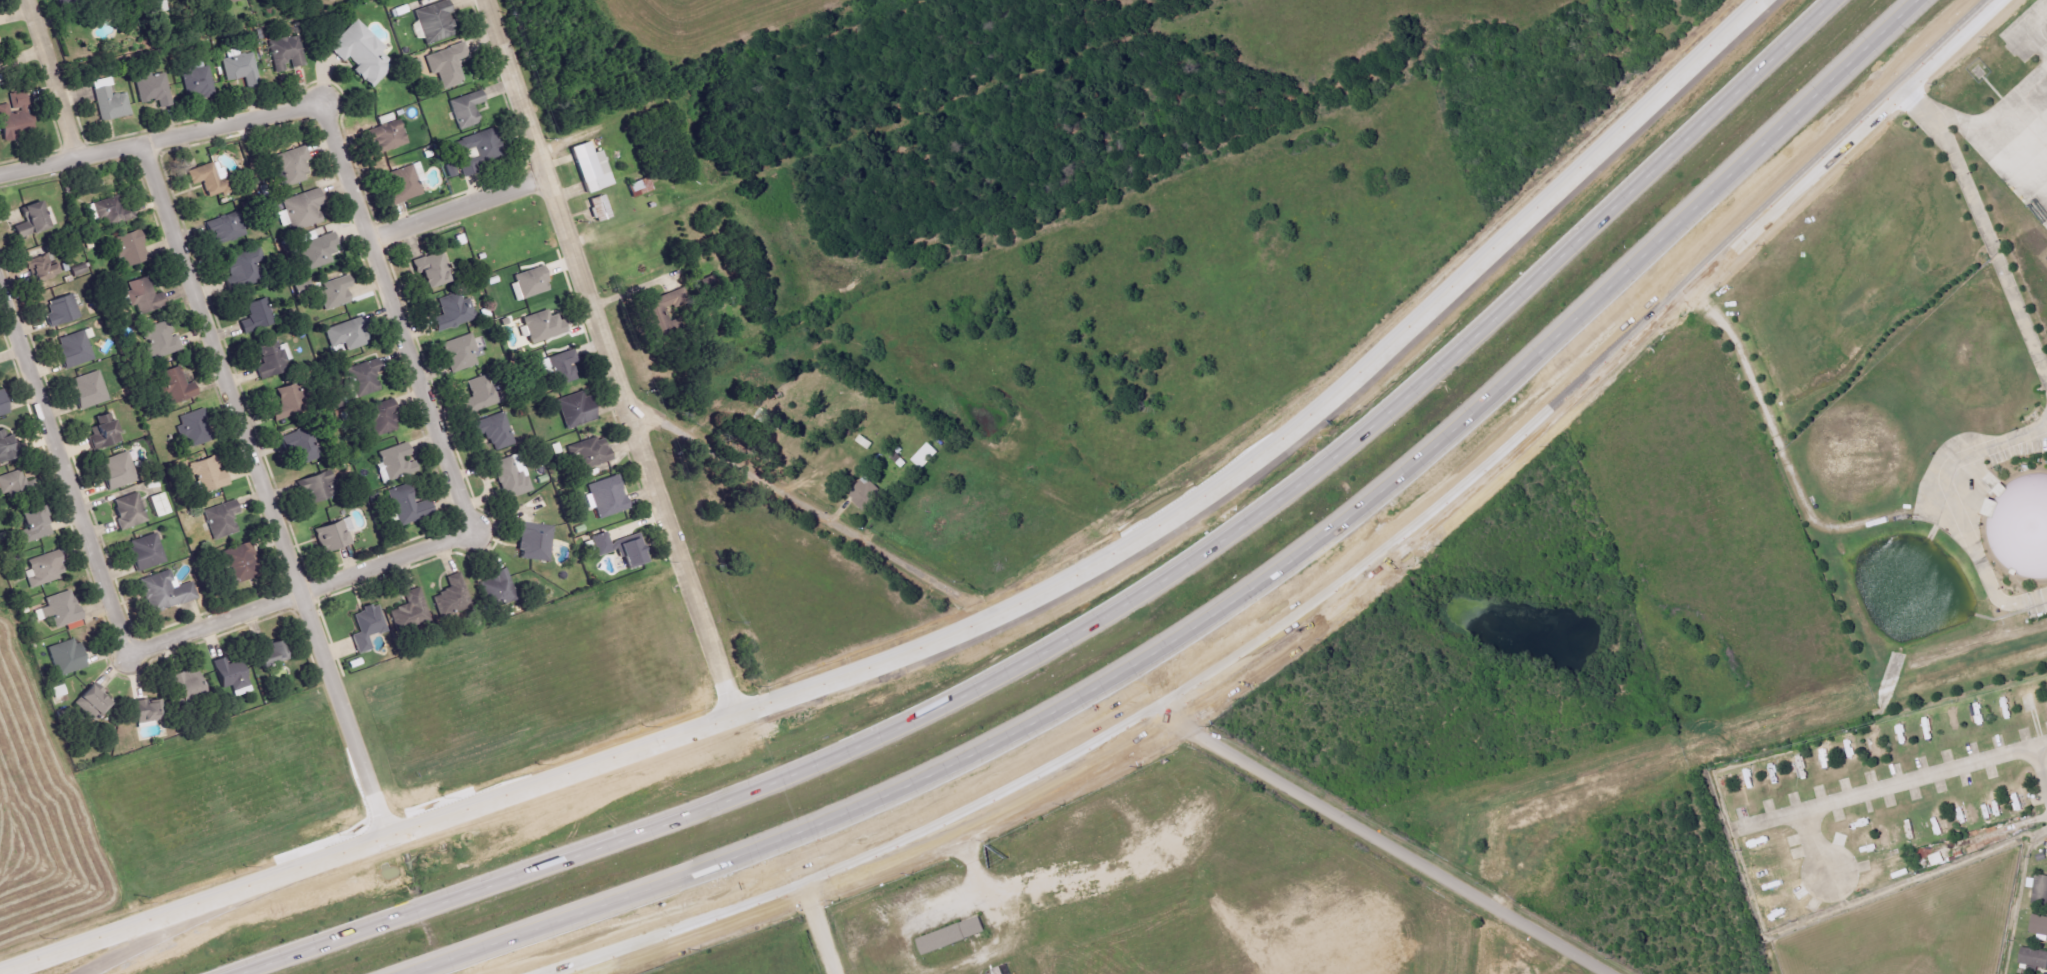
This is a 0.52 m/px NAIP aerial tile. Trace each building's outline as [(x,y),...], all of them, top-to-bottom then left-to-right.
[(411,14),(415,24),(409,29),(414,43),(422,43),(424,50),(450,40),(446,31),(450,30),(445,18),(451,15),(446,1),(411,14)] [(323,45),(351,16),(388,50),(382,57),(389,63),(366,87),(347,70),(352,64),(342,55),(338,59),(323,45)] [(275,73),(286,71),(284,62),(291,61),(292,67),(304,65),(299,36),(270,40),(275,73)] [(424,55),(430,74),(437,72),(443,89),(463,83),(456,60),(468,57),(464,43),(424,55)] [(412,73),(422,69),(418,58),(408,61),(412,73)] [(214,94),(211,67),(183,70),(186,97),(214,94)] [(171,105),(166,74),(136,78),(140,102),(158,99),(159,107),(171,105)] [(100,121),(131,115),(127,92),(113,95),(110,77),(93,80),(100,121)] [(444,100),(476,88),(480,100),(468,105),(475,122),(454,129),(444,100)] [(13,111),(9,112),(8,103),(0,105),(0,128),(2,138),(35,131),(26,90),(9,94),(13,111)] [(365,133),(375,156),(408,143),(398,119),(365,133)] [(461,173),(500,161),(490,129),(455,140),(458,153),(464,151),(467,159),(458,162),(461,173)] [(611,184),(600,150),(591,153),(587,141),(569,147),(584,193),(611,184)] [(281,186),(302,178),(300,173),(305,171),(301,159),(305,158),(300,143),(269,154),(274,167),(271,168),(272,170),(268,172),(272,184),(276,182),(277,185),(280,184),(281,186)] [(190,185),(202,181),(207,197),(222,192),(213,162),(186,171),(190,185)] [(394,204),(422,195),(418,183),(425,181),(419,162),(384,174),(394,204)] [(629,183),(633,196),(652,192),(649,178),(629,183)] [(282,200),(286,210),(279,212),(283,227),(293,224),(294,230),(323,222),(319,208),(324,206),(319,188),(282,200)] [(611,217),(604,194),(587,199),(595,222),(611,217)] [(116,196),(93,204),(102,229),(135,217),(130,204),(120,208),(116,196)] [(12,227),(17,240),(48,228),(38,200),(21,207),(26,221),(12,227)] [(204,223),(213,247),(246,235),(237,211),(204,223)] [(118,254),(121,267),(145,259),(135,227),(109,236),(113,244),(108,245),(112,256),(118,254)] [(333,262),(331,255),(339,252),(333,232),(317,238),(315,231),(296,237),(301,252),(293,255),(297,266),(304,264),(306,271),(333,262)] [(225,260),(235,290),(260,282),(253,264),(265,260),(260,247),(225,260)] [(450,281),(443,252),(412,260),(415,273),(420,272),(424,288),(450,281)] [(60,275),(58,262),(50,264),(48,256),(27,259),(31,281),(60,275)] [(508,274),(537,263),(543,280),(540,281),(543,288),(517,298),(508,274)] [(74,279),(89,273),(85,264),(70,270),(74,279)] [(123,281),(142,274),(150,294),(156,291),(161,304),(135,314),(131,304),(127,306),(121,291),(126,289),(123,281)] [(320,310),(313,289),(319,287),(318,282),(342,274),(346,285),(341,287),(346,301),(320,310)] [(670,326),(665,308),(688,301),(685,289),(638,302),(646,333),(670,326)] [(48,327),(79,318),(72,294),(47,302),(51,313),(44,315),(48,327)] [(435,302),(457,295),(459,302),(469,299),(475,321),(435,332),(432,322),(440,319),(435,302)] [(275,324),(266,298),(247,304),(252,318),(240,322),(244,335),(275,324)] [(565,333),(558,313),(549,316),(547,309),(521,318),(524,326),(519,328),(522,337),(527,335),(530,344),(565,333)] [(317,328),(358,314),(367,339),(341,349),(338,341),(323,346),(317,328)] [(183,349),(178,335),(175,336),(169,320),(142,330),(147,344),(146,345),(152,361),(183,349)] [(478,364),(474,353),(478,352),(472,333),(442,343),(451,373),(478,364)] [(57,343),(59,348),(52,350),(61,374),(92,363),(81,334),(57,343)] [(287,340),(260,348),(264,364),(256,366),(260,380),(280,374),(278,367),(293,363),(287,340)] [(541,356),(567,346),(573,360),(564,364),(565,366),(568,365),(573,377),(552,385),(541,356)] [(356,398),(381,392),(376,375),(383,373),(379,360),(349,367),(356,398)] [(195,383),(186,385),(182,366),(159,372),(165,397),(170,396),(172,403),(198,397),(195,383)] [(79,410),(109,399),(98,370),(69,381),(79,410)] [(461,401),(466,414),(495,404),(485,375),(466,382),(472,397),(461,401)] [(270,409),(275,421),(303,410),(293,383),(276,390),(282,405),(270,409)] [(556,399),(565,429),(593,421),(584,391),(556,399)] [(8,417),(0,420),(0,393),(8,417)] [(364,425),(357,407),(385,396),(391,411),(385,413),(387,417),(390,415),(393,423),(391,424),(393,428),(376,435),(371,434),(367,429),(369,427),(368,423),(364,425)] [(182,425),(177,426),(180,439),(187,437),(190,447),(210,442),(202,410),(180,416),(182,425)] [(90,449),(119,442),(111,412),(94,416),(96,425),(92,426),(94,435),(87,436),(90,449)] [(504,413),(470,423),(474,437),(487,433),(492,452),(514,445),(504,413)] [(291,449),(297,466),(318,459),(308,428),(280,438),(285,452),(291,449)] [(3,429),(0,430),(0,462),(17,457),(10,435),(5,436),(3,429)] [(570,456),(577,453),(583,470),(610,461),(602,435),(567,447),(570,456)] [(373,451),(383,481),(413,470),(410,460),(403,463),(401,459),(399,460),(398,456),(405,453),(401,441),(373,451)] [(909,459),(925,442),(935,452),(919,469),(909,459)] [(97,462),(109,491),(138,480),(126,451),(97,462)] [(202,494),(227,485),(214,455),(190,465),(202,494)] [(493,462),(503,499),(532,492),(526,470),(517,473),(512,457),(493,462)] [(27,489),(22,470),(0,476),(0,491),(1,496),(27,489)] [(297,481),(305,504),(329,497),(325,482),(332,479),(330,471),(297,481)] [(582,484),(612,474),(623,508),(593,518),(582,484)] [(858,510),(880,489),(870,479),(864,485),(858,480),(846,492),(851,498),(848,500),(858,510)] [(408,486),(389,490),(396,525),(432,517),(428,500),(412,504),(408,486)] [(112,500),(121,530),(147,522),(138,492),(112,500)] [(150,497),(156,518),(172,513),(165,492),(150,497)] [(195,509),(229,496),(235,511),(227,514),(233,530),(207,540),(195,509)] [(25,545),(52,534),(41,505),(20,513),(26,528),(20,531),(25,545)] [(310,530),(336,518),(341,529),(339,531),(344,541),(319,552),(310,530)] [(547,524),(546,560),(512,559),(513,523),(547,524)] [(605,543),(633,533),(644,559),(620,569),(611,548),(593,556),(585,537),(600,531),(605,543)] [(127,541),(134,571),(165,564),(158,534),(127,541)] [(219,563),(215,552),(241,542),(253,574),(230,583),(222,562),(219,563)] [(52,548),(21,559),(27,575),(21,577),(25,589),(55,578),(53,573),(60,571),(52,548)] [(133,579),(163,569),(169,586),(186,580),(191,596),(144,612),(133,579)] [(479,580),(489,609),(516,599),(506,570),(479,580)] [(438,623),(471,610),(457,574),(445,579),(450,591),(429,599),(438,623)] [(408,604),(390,610),(396,630),(430,619),(420,587),(404,592),(408,604)] [(77,617),(67,588),(40,597),(50,626),(77,617)] [(351,635),(357,654),(371,649),(367,637),(387,631),(378,603),(361,608),(362,612),(353,615),(359,633),(351,635)] [(72,642),(81,665),(52,677),(41,647),(67,636),(69,643),(72,642)] [(260,668),(284,659),(276,639),(252,648),(260,668)] [(210,664),(219,692),(229,688),(231,695),(248,689),(239,664),(227,669),(224,659),(210,664)] [(204,691),(196,668),(171,677),(178,700),(204,691)] [(68,701),(87,681),(97,690),(93,694),(102,702),(88,718),(68,701)] [(131,723),(127,701),(151,697),(155,719),(131,723)] [(1972,823),(1980,822),(1975,802),(1968,803),(1972,823)] [(1934,867),(1946,863),(1942,852),(1930,856),(1934,867)] [(2036,875),(2035,901),(2046,901),(2046,875),(2036,875)] [(2034,915),(2031,933),(2046,935),(2046,917),(2034,915)] [(918,937),(922,954),(986,936),(982,919),(918,937)] [(2046,969),(2046,952),(2024,946),(2020,962),(2046,969)]
